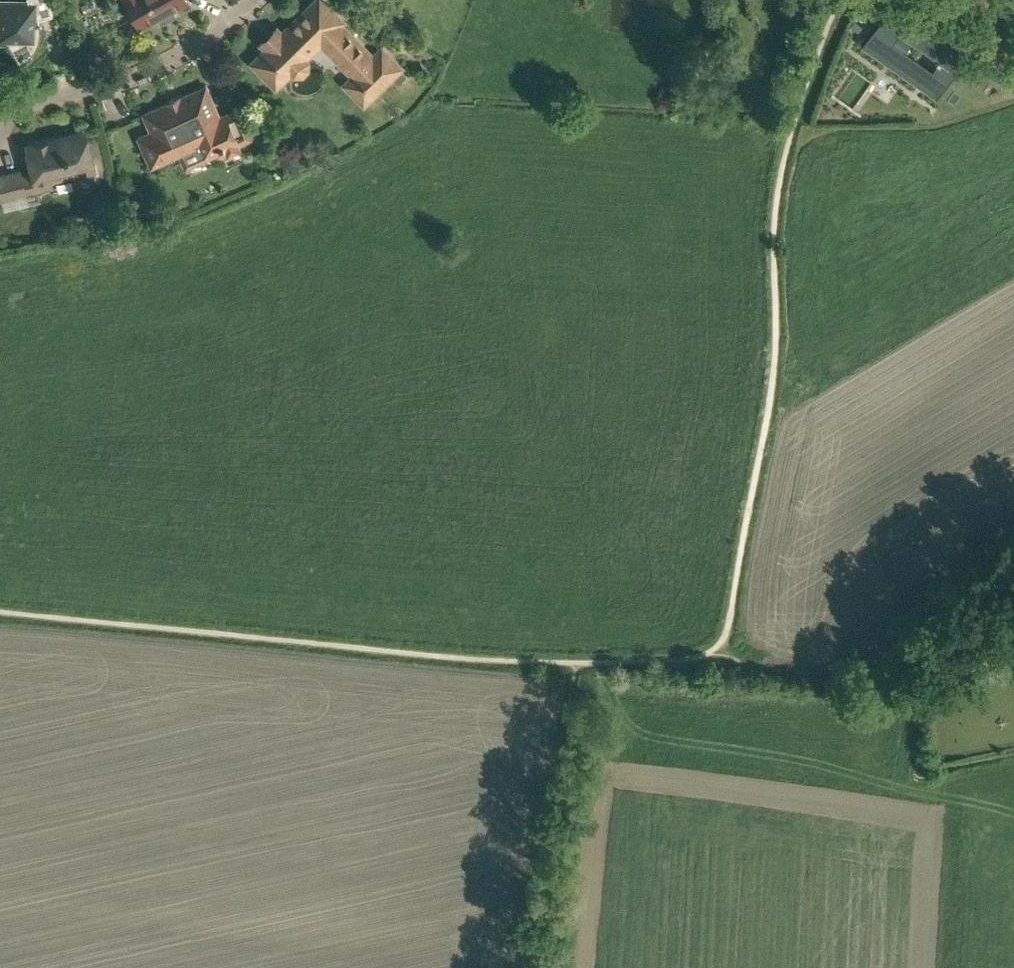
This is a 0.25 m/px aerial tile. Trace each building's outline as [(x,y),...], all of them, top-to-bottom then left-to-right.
[(40,23),(35,24),(35,19),(39,18),(52,15),(49,0),(13,0),(0,3),(0,43),(8,44),(19,63),(23,61),(25,59),(27,58),(32,57),(33,51),(36,46),(38,40),(40,34),(40,28),(40,23)] [(140,27),(187,1),(187,0),(125,0),(140,27)] [(400,68),(401,67),(382,47),(373,56),(340,23),(343,20),(323,0),(315,0),(282,33),(279,30),(264,46),(266,48),(252,62),(275,87),(290,73),(294,75),(298,76),(302,75),(305,73),(308,69),(309,65),(308,61),(306,57),(320,43),(353,76),(344,84),(364,104),(391,77),(398,84),(407,75),(400,68)] [(875,25),(861,45),(880,57),(917,84),(924,73),(944,87),(971,49),(912,7),(908,13),(892,36),(875,25)] [(854,20),(850,26),(858,32),(863,26),(854,20)] [(139,138),(152,165),(200,144),(206,157),(224,148),(225,151),(238,145),(237,143),(251,137),(238,109),(219,118),(205,87),(145,114),(153,132),(139,138)] [(36,181),(73,172),(74,177),(75,180),(78,185),(83,188),(88,188),(93,185),(96,181),(96,175),(85,132),(27,146),(33,171),(22,174),(24,184),(36,181)] [(22,174),(20,169),(0,174),(0,200),(26,193),(24,184),(22,174)]
